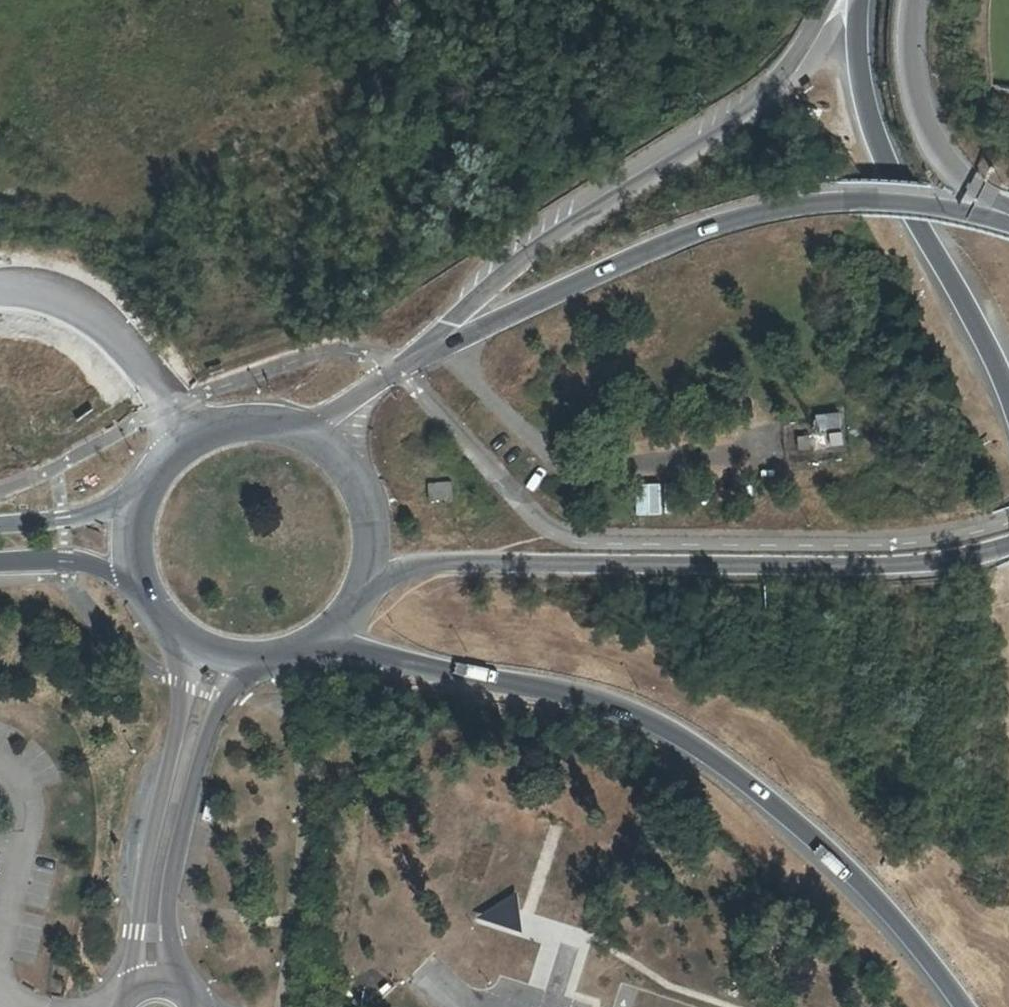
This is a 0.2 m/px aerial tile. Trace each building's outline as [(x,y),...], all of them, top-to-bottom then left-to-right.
[(839,415),(814,417),(815,431),(840,429),(839,415)] [(829,449),(843,448),(842,435),(828,435),(829,449)] [(797,438),(797,452),(810,452),(809,437),(797,438)] [(451,483),(426,485),(428,503),(452,501),(451,483)]
